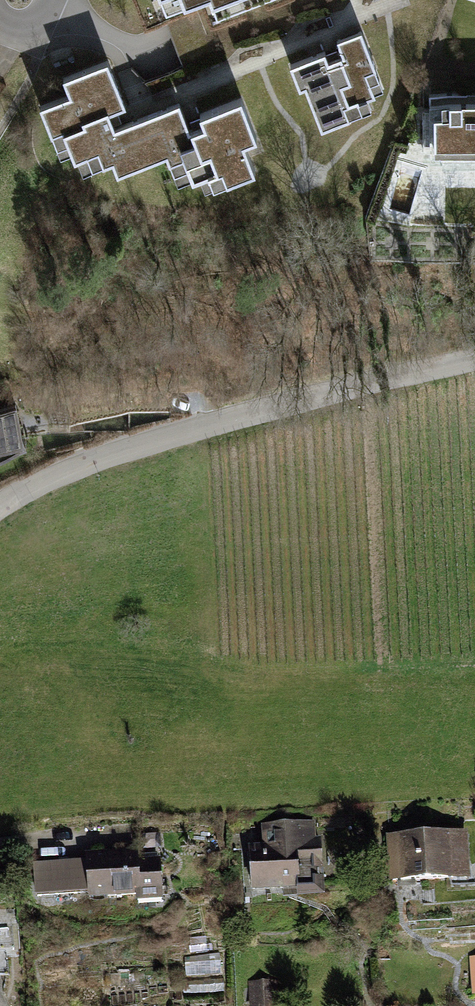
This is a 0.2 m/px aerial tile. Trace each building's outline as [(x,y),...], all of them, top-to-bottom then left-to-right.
[(219,16),(259,0),(212,0),(219,16)] [(363,34),(340,43),(343,51),(294,69),(301,89),(306,87),(322,131),(365,116),(360,102),(376,97),(372,86),(381,83),(363,34)] [(158,161),(143,121),(115,132),(109,115),(125,109),(108,65),(66,81),(72,98),(43,109),(61,159),(72,155),(75,163),(79,162),(84,176),(114,165),(118,176),(158,161)] [(181,107),(143,121),(158,161),(168,157),(179,185),(193,180),(194,184),(202,181),(207,193),(255,175),(244,147),(257,142),(243,103),(203,118),(206,128),(191,133),(181,107)] [(436,156),(474,155),(474,105),(435,106),(436,156)] [(17,409),(0,412),(0,457),(24,445),(17,409)] [(263,849),(247,850),(248,896),(316,893),(314,824),(263,826),(263,849)] [(465,831),(390,836),(392,880),(468,875),(465,831)] [(157,901),(155,855),(80,856),(79,867),(27,868),(29,903),(157,901)] [(250,988),(251,1005),(277,1005),(276,987),(250,988)]
